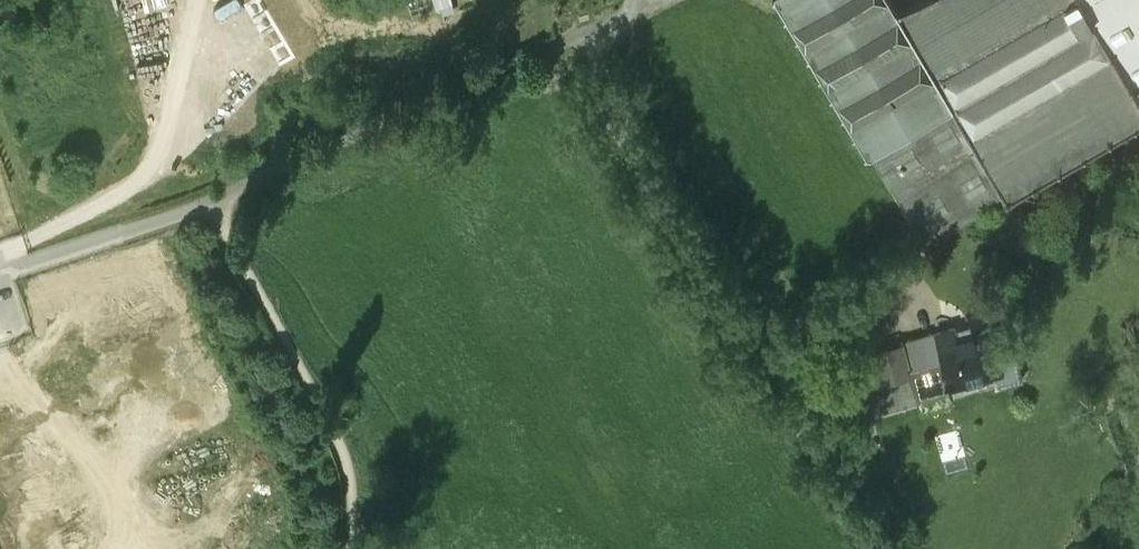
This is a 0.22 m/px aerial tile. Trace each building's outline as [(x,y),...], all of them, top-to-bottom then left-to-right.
[(1007,197),(893,0),(778,0),(925,246),(1007,197)] [(1007,197),(1037,180),(1042,188),(1067,173),(1063,165),(1138,121),(1138,91),(1086,0),(893,0),(1007,197)] [(1138,91),(1138,0),(1086,0),(1138,91)] [(1008,326),(959,340),(956,329),(937,335),(944,360),(949,377),(946,378),(949,389),(953,388),(953,387),(994,374),(998,386),(1022,379),(1008,326)] [(937,335),(910,342),(916,368),(944,360),(937,335)]
